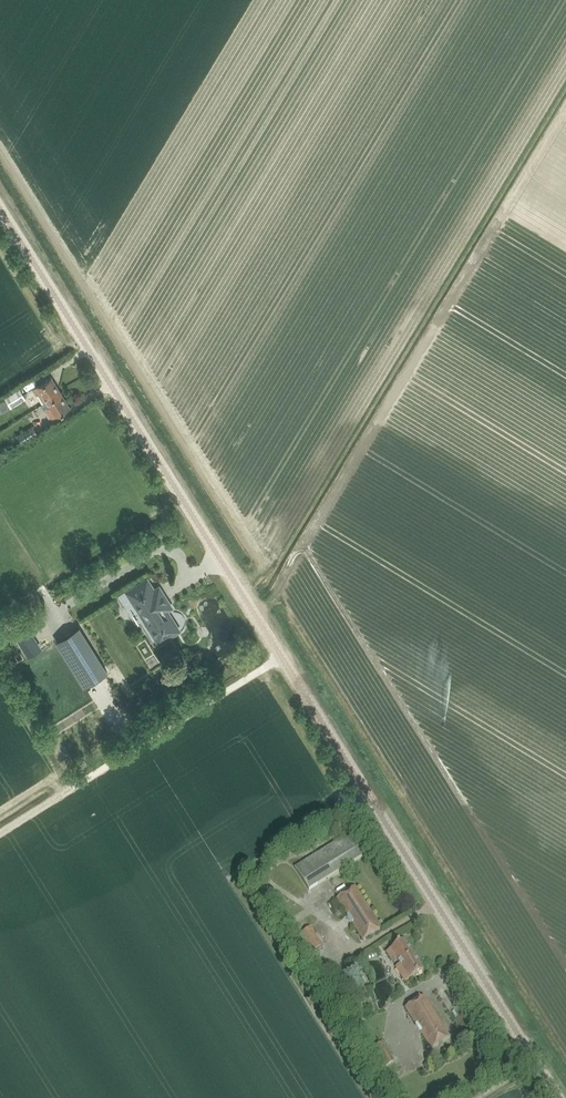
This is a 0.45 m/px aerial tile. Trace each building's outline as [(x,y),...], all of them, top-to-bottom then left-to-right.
[(42,404),(60,393),(51,378),(33,389),(42,404)] [(21,385),(25,390),(33,385),(29,379),(21,385)] [(11,409),(26,399),(19,388),(4,398),(11,409)] [(44,410),(46,409),(52,419),(70,408),(60,393),(42,404),(40,405),(44,410)] [(23,446),(39,436),(32,426),(16,435),(23,446)] [(156,638),(162,634),(163,636),(165,636),(167,636),(169,635),(170,633),(171,631),(170,629),(176,626),(166,610),(171,607),(159,587),(154,590),(147,579),(127,591),(156,638)] [(126,611),(130,622),(140,618),(137,607),(126,611)] [(28,624),(13,631),(23,652),(38,645),(28,624)] [(56,640),(84,686),(106,672),(78,626),(56,640)] [(351,832),(294,868),(308,891),(365,855),(351,832)] [(355,887),(336,899),(363,941),(381,929),(355,887)] [(310,928),(300,934),(312,953),(322,946),(310,928)] [(404,940),(386,952),(393,961),(397,958),(401,964),(396,967),(405,982),(423,970),(404,940)] [(424,996),(405,1008),(432,1049),(450,1037),(424,996)] [(383,1042),(373,1048),(385,1067),(395,1061),(383,1042)] [(491,1084),(498,1079),(495,1075),(488,1079),(491,1084)]
